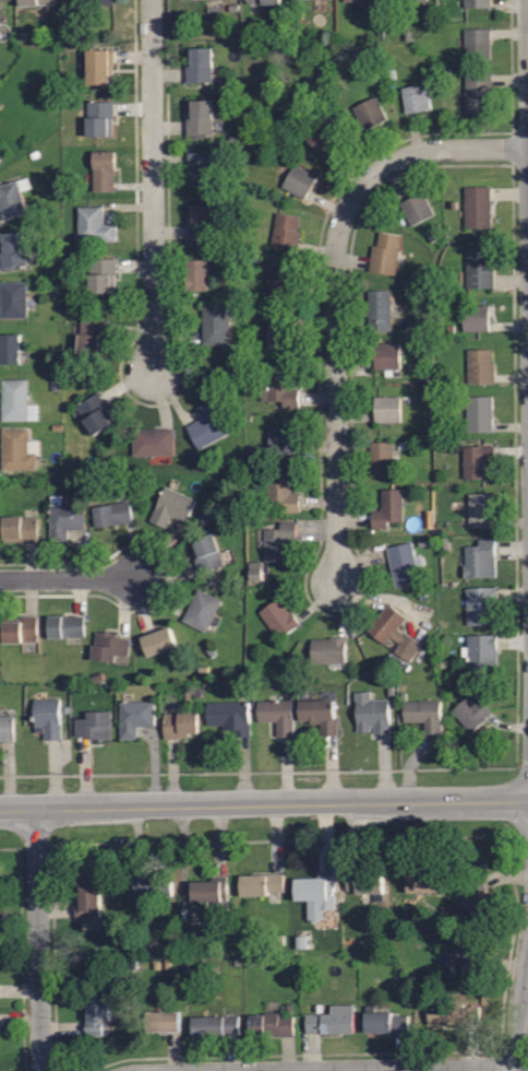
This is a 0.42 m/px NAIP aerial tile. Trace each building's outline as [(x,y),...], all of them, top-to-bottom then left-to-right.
[(465,58),(465,28),(491,27),(491,57),(465,58)] [(185,82),(185,66),(188,66),(188,47),(213,47),(213,67),(212,67),(212,82),(185,82)] [(111,84),(87,84),(87,49),(113,49),(113,66),(112,66),(111,84)] [(488,111),(465,111),(465,72),(492,72),(492,97),(488,97),(488,111)] [(405,111),(400,86),(427,82),(431,107),(405,111)] [(364,130),(351,107),(375,94),(387,118),(364,130)] [(187,134),(187,118),(188,118),(188,99),(213,99),(214,118),(212,118),(213,134),(187,134)] [(87,137),(87,115),(80,115),(80,102),(113,102),(113,118),(111,118),(111,137),(87,137)] [(327,114),(343,130),(328,144),(334,151),(324,161),(317,153),(319,152),(303,137),(309,131),(303,126),(310,119),(316,125),(327,114)] [(115,190),(93,190),(93,151),(115,151),(115,190)] [(190,187),(189,168),(187,168),(187,152),(214,151),(215,186),(190,187)] [(304,198),(281,186),(295,163),(316,175),(304,198)] [(4,222),(0,208),(0,187),(28,178),(32,189),(22,192),(28,214),(4,222)] [(491,226),(465,227),(465,186),(491,186),(491,226)] [(410,225),(399,202),(422,191),(433,214),(410,225)] [(213,239),(188,239),(188,223),(189,223),(189,204),(214,204),(213,239)] [(116,240),(77,240),(77,205),(103,205),(103,223),(116,223),(116,240)] [(297,250),(271,246),(276,212),(300,216),(297,229),(301,231),(297,250)] [(1,268),(0,260),(0,251),(1,251),(0,242),(0,233),(23,231),(27,266),(1,268)] [(395,274),(369,270),(373,245),(376,246),(379,231),(401,234),(395,274)] [(467,287),(466,246),(491,246),(491,261),(494,261),(494,287),(467,287)] [(113,293),(89,293),(89,258),(116,258),(116,274),(113,274),(113,293)] [(188,291),(187,259),(208,259),(209,291),(188,291)] [(267,294),(267,268),(293,268),(293,294),(267,294)] [(0,317),(0,281),(27,281),(27,317),(0,317)] [(369,330),(369,316),(367,316),(367,305),(369,305),(369,290),(391,290),(391,330),(369,330)] [(203,344),(203,304),(229,303),(230,344),(203,344)] [(464,331),(463,305),(489,305),(489,330),(464,331)] [(101,355),(76,352),(82,317),(107,321),(105,337),(104,337),(101,355)] [(293,348),(268,348),(268,320),(293,321),(293,348)] [(20,363),(0,363),(0,334),(20,333),(20,363)] [(399,368),(374,368),(374,343),(399,343),(399,368)] [(468,382),(467,349),(491,349),(492,363),(494,363),(494,382),(468,382)] [(299,407),(283,407),(283,400),(260,400),(260,382),(267,382),(267,368),(288,368),(289,382),(301,382),(301,390),(299,390),(299,407)] [(1,421),(1,378),(28,378),(28,403),(37,403),(37,421),(1,421)] [(94,435),(75,405),(97,391),(106,405),(105,407),(115,422),(94,435)] [(399,422),(373,422),(374,396),(400,396),(399,422)] [(493,431),(467,432),(467,396),(493,396),(493,431)] [(199,448),(187,425),(201,417),(195,408),(211,400),(228,433),(199,448)] [(269,452),(268,426),(295,426),(295,452),(269,452)] [(133,455),(133,428),(173,427),(173,455),(133,455)] [(28,428),(28,439),(39,439),(39,454),(36,454),(36,469),(2,469),(2,428),(28,428)] [(393,476),(370,476),(370,442),(393,442),(393,476)] [(484,479),(464,479),(464,446),(494,446),(494,457),(484,457),(484,479)] [(284,513),(284,505),(268,505),(267,472),(290,472),(290,493),(299,493),(299,513),(284,513)] [(166,527),(151,520),(165,486),(195,499),(185,522),(170,517),(166,527)] [(387,528),(371,528),(371,509),(381,509),(381,506),(382,506),(382,489),(403,489),(403,521),(387,521),(387,528)] [(469,528),(468,493),(493,493),(493,506),(495,506),(496,527),(469,528)] [(50,542),(49,528),(51,528),(50,495),(62,495),(62,505),(84,504),(85,529),(68,529),(68,541),(50,542)] [(96,528),(92,506),(128,499),(132,521),(96,528)] [(38,516),(38,542),(3,541),(3,516),(38,516)] [(265,562),(264,529),(280,529),(280,520),(296,520),(297,541),(287,541),(287,561),(265,562)] [(200,575),(194,558),(195,557),(189,541),(213,532),(225,565),(200,575)] [(495,558),(495,576),(464,577),(464,566),(466,565),(466,545),(479,545),(479,540),(494,539),(495,558)] [(395,587),(386,546),(411,541),(415,555),(420,553),(423,568),(418,569),(420,581),(395,587)] [(205,632),(182,620),(197,588),(221,599),(214,614),(220,617),(217,625),(211,622),(205,632)] [(497,626),(469,626),(469,589),(497,589),(497,626)] [(280,642),(259,611),(278,597),(289,613),(291,611),(302,625),(280,642)] [(367,629),(388,602),(406,617),(397,628),(406,636),(408,634),(423,645),(411,662),(396,651),(400,645),(391,636),(384,644),(367,629)] [(23,643),(3,643),(3,617),(22,617),(22,615),(38,615),(38,642),(23,642),(23,643)] [(63,638),(49,638),(49,615),(84,615),(84,636),(63,637),(63,638)] [(148,656),(142,637),(169,627),(176,646),(148,656)] [(115,662),(92,659),(96,631),(116,634),(116,637),(130,639),(128,656),(116,654),(115,662)] [(469,657),(463,657),(463,647),(469,647),(469,635),(496,635),(496,673),(469,673),(469,657)] [(346,663),(312,663),(311,638),(329,638),(329,636),(347,636),(347,640),(345,640),(346,663)] [(389,698),(389,723),(391,723),(391,734),(373,734),(373,725),(371,725),(371,734),(359,734),(359,725),(357,725),(357,692),(371,692),(371,698),(389,698)] [(471,732),(452,709),(468,696),(473,703),(480,697),(492,711),(485,717),(487,719),(471,732)] [(61,740),(46,740),(46,726),(34,726),(34,698),(60,698),(61,740)] [(339,717),(340,734),(323,735),(322,719),(305,720),(304,701),(339,698),(339,717)] [(235,737),(235,730),(224,731),(224,726),(208,726),(207,703),(250,701),(251,737),(235,737)] [(121,739),(120,702),(154,702),(155,726),(137,726),(137,739),(121,739)] [(279,739),(279,723),(261,723),(260,703),(293,702),(295,739),(279,739)] [(424,738),(424,725),(404,725),(404,703),(441,703),(442,738),(424,738)] [(111,739),(89,739),(89,737),(75,737),(75,718),(87,718),(87,710),(111,710),(111,739)] [(165,739),(164,713),(199,710),(199,732),(189,732),(189,737),(181,737),(181,738),(165,739)] [(14,741),(0,741),(0,715),(14,715),(14,741)] [(407,892),(407,872),(439,871),(440,892),(407,892)] [(241,895),(241,875),(265,874),(265,873),(284,872),(284,891),(267,891),(267,895),(241,895)] [(383,902),(372,902),(372,894),(356,894),(356,891),(345,891),(345,872),(382,872),(383,902)] [(333,897),(334,909),(325,909),(325,919),(320,919),(321,922),(313,922),(313,920),(308,920),(308,899),(296,899),(295,879),(313,878),(313,874),(333,873),(333,897)] [(228,910),(214,910),(214,902),(191,902),(192,881),(213,881),(213,874),(228,874),(228,910)] [(143,897),(143,894),(134,894),(133,878),(156,876),(156,875),(171,875),(172,895),(143,897)] [(473,917),(457,888),(479,876),(487,890),(482,892),(491,907),(473,917)] [(79,916),(79,899),(83,899),(83,880),(104,880),(104,909),(104,916),(79,916)] [(465,974),(464,941),(484,941),(484,973),(465,974)] [(86,1035),(85,1019),(88,1019),(87,993),(109,992),(109,1020),(101,1020),(103,1034),(86,1035)] [(478,1023),(428,1024),(428,1001),(445,1001),(445,1003),(464,1003),(464,1005),(478,1005),(478,1023)] [(353,1033),(305,1032),(305,1013),(331,1013),(331,1004),(353,1004),(353,1033)] [(376,1007),(376,1011),(394,1011),(394,1013),(410,1013),(410,1032),(377,1033),(377,1032),(367,1032),(367,1007),(376,1007)] [(149,1028),(148,1009),(181,1008),(182,1028),(149,1028)] [(249,1037),(249,1013),(263,1013),(263,1011),(278,1011),(278,1014),(292,1014),(293,1035),(277,1036),(277,1034),(264,1034),(264,1037),(249,1037)] [(193,1034),(192,1013),(239,1012),(240,1032),(225,1032),(225,1034),(193,1034)]
